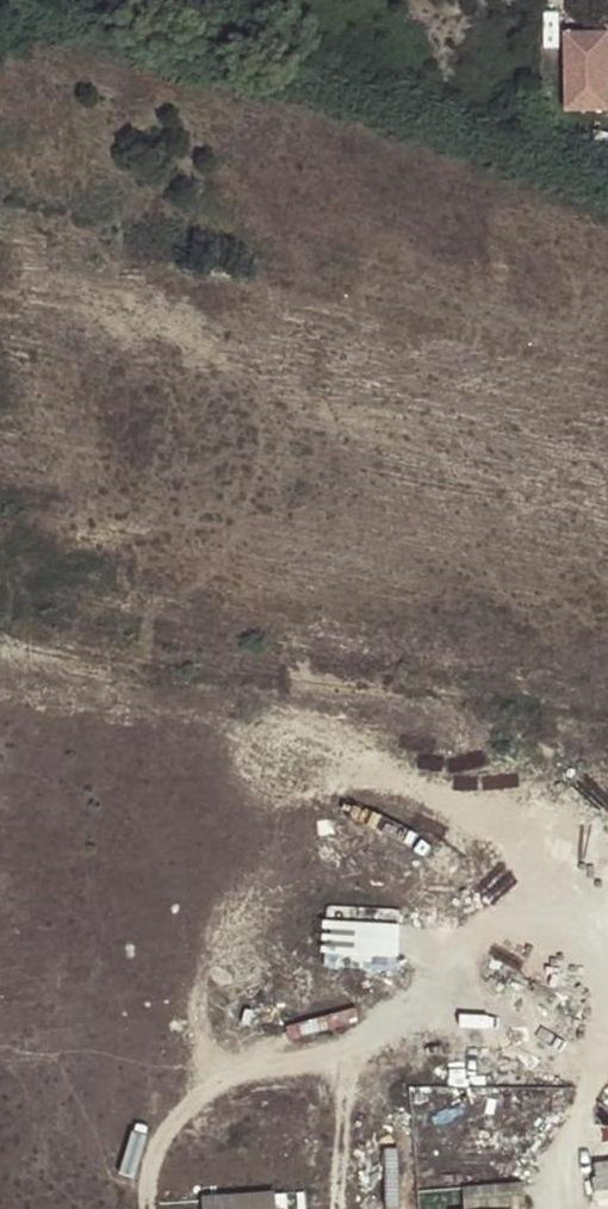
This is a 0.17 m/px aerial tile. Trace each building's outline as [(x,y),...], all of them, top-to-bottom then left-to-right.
[(590,44),(588,79),(582,79),(581,117),(603,119),(605,103),(607,103),(607,45),(590,44)] [(330,917),(330,966),(410,966),(410,917),(330,917)] [(600,1193),(607,1191),(607,1157),(595,1159),(600,1193)] [(202,1201),(203,1208),(274,1208),(273,1195),(202,1201)]
